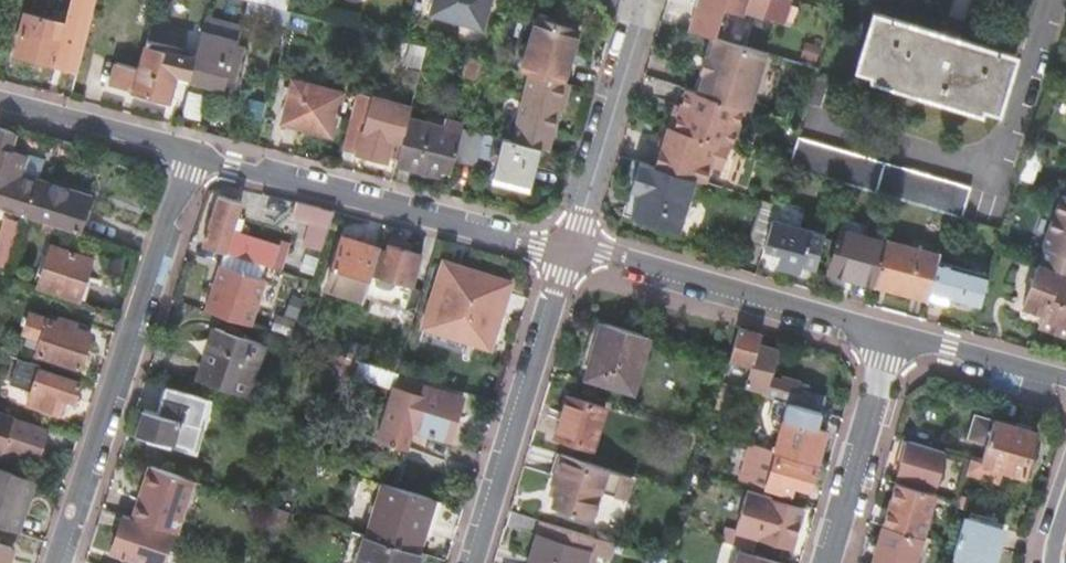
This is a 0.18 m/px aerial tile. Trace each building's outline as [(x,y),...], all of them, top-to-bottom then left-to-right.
[(97,0),(73,0),(72,2),(95,8),(97,0)] [(430,13),(483,28),(492,0),(434,0),(430,13)] [(716,37),(725,8),(742,13),(744,11),(764,17),(767,11),(770,0),(701,0),(692,29),(704,33),(715,36),(716,37)] [(767,11),(776,14),(775,19),(785,22),(785,20),(793,22),(799,7),(791,4),(792,0),(770,0),(767,11)] [(27,13),(17,53),(56,63),(62,41),(49,37),(53,20),(27,13)] [(1017,54),(875,13),(856,73),(983,111),(984,106),(1000,110),(1017,54)] [(531,72),(564,80),(569,65),(574,49),(572,48),(579,28),(540,17),(529,52),(523,70),(531,72)] [(238,41),(202,32),(196,56),(191,76),(190,79),(225,88),(227,82),(235,84),(242,56),(234,54),(238,41)] [(702,93),(721,38),(716,37),(715,36),(696,92),(698,92),(702,93)] [(721,38),(702,93),(746,107),(749,108),(768,53),(721,38)] [(191,76),(196,56),(188,54),(190,50),(150,39),(142,67),(121,62),(115,85),(171,99),(178,72),(191,76)] [(422,66),(427,46),(412,42),(406,62),(422,66)] [(481,59),(468,56),(463,78),(475,81),(481,59)] [(564,80),(531,72),(514,140),(541,147),(548,149),(559,108),(561,99),(566,100),(570,82),(564,80)] [(294,78),(283,121),(333,134),(344,91),(294,78)] [(683,88),(671,126),(676,128),(688,89),(683,88)] [(702,93),(698,92),(696,92),(688,89),(676,128),(732,146),(734,146),(746,107),(702,93)] [(359,91),(344,148),(388,160),(389,153),(399,156),(409,119),(412,105),(359,91)] [(409,119),(399,156),(397,162),(442,173),(446,157),(455,159),(462,132),(409,119)] [(697,179),(708,182),(713,164),(725,168),(732,146),(676,128),(671,126),(658,167),(697,179)] [(44,222),(56,226),(78,233),(79,233),(90,197),(20,174),(27,154),(10,149),(16,132),(0,127),(0,207),(44,222)] [(462,132),(455,159),(476,165),(484,133),(463,128),(462,132)] [(541,147),(514,140),(504,138),(499,155),(492,153),(489,161),(497,164),(492,183),(529,192),(541,147)] [(952,214),(965,218),(974,189),(799,140),(792,162),(791,168),(833,180),(841,183),(899,199),(952,214)] [(680,231),(697,179),(658,167),(652,165),(641,161),(625,214),(680,231)] [(220,194),(204,244),(270,264),(277,242),(239,230),(237,236),(231,234),(242,201),(220,194)] [(1063,194),(1046,241),(1065,247),(1065,195),(1063,194)] [(775,219),(779,204),(763,199),(751,240),(766,246),(775,219)] [(306,243),(323,249),(336,210),(300,201),(296,213),(314,219),(306,243)] [(8,265),(21,224),(7,219),(0,242),(3,243),(0,253),(0,262),(8,265)] [(775,219),(766,246),(785,251),(781,263),(802,269),(814,231),(775,219)] [(54,234),(56,226),(44,222),(42,230),(54,234)] [(876,284),(888,240),(842,228),(830,272),(876,284)] [(328,284),(366,296),(382,246),(344,234),(328,284)] [(406,307),(424,252),(413,248),(414,244),(393,236),(373,296),(406,307)] [(939,261),(941,255),(888,240),(876,284),(929,298),(931,293),(939,261)] [(1046,241),(1044,245),(1047,247),(1041,263),(1065,272),(1065,247),(1046,241)] [(53,245),(40,285),(79,299),(92,259),(53,245)] [(446,261),(426,325),(492,346),(512,281),(446,261)] [(968,287),(972,270),(939,261),(931,293),(963,302),(968,287)] [(1041,263),(1040,262),(1024,305),(1045,313),(1040,324),(1065,334),(1065,333),(1065,272),(1041,263)] [(221,263),(205,308),(251,323),(266,278),(221,263)] [(24,333),(43,339),(37,354),(79,368),(91,333),(73,328),(75,322),(60,318),(58,323),(49,319),(30,314),(24,333)] [(651,337),(603,322),(587,378),(634,393),(651,337)] [(215,327),(199,378),(248,393),(264,342),(215,327)] [(760,343),(763,333),(740,327),(730,361),(752,367),(746,386),(765,392),(764,395),(790,403),(798,405),(822,412),(823,412),(827,397),(800,389),(803,381),(783,375),(782,378),(771,375),(779,349),(760,343)] [(296,329),(293,336),(304,340),(307,333),(296,329)] [(39,367),(27,401),(58,412),(64,396),(75,400),(80,382),(39,367)] [(399,391),(384,439),(408,447),(415,427),(451,438),(464,396),(428,385),(423,398),(399,391)] [(145,409),(139,433),(192,448),(198,425),(186,421),(193,393),(167,386),(158,413),(145,409)] [(562,419),(557,435),(594,448),(607,407),(570,395),(564,412),(562,412),(559,418),(562,419)] [(798,405),(790,403),(776,450),(779,451),(819,463),(829,430),(818,427),(822,412),(798,405)] [(38,463),(50,430),(0,413),(0,450),(38,463)] [(1037,431),(994,418),(981,460),(1024,473),(1037,431)] [(915,441),(935,447),(938,434),(919,429),(915,441)] [(936,487),(946,450),(935,447),(915,441),(910,439),(899,476),(936,487)] [(776,450),(751,443),(741,478),(792,492),(795,484),(812,488),(817,469),(777,458),(779,451),(776,450)] [(313,466),(315,459),(300,454),(298,461),(313,466)] [(627,500),(634,476),(561,454),(551,484),(558,486),(552,507),(593,519),(601,492),(627,500)] [(133,517),(174,531),(178,532),(196,479),(150,465),(142,488),(139,498),(133,517)] [(0,469),(0,527),(15,532),(25,502),(29,503),(37,481),(0,469)] [(436,497),(384,481),(367,534),(420,551),(436,497)] [(885,524),(922,535),(934,493),(897,482),(885,524)] [(756,552),(759,539),(794,550),(806,508),(772,499),(773,495),(749,488),(737,529),(731,527),(726,543),(756,552)] [(290,534),(297,512),(275,505),(268,527),(290,534)] [(124,514),(112,551),(149,562),(163,562),(174,531),(133,517),(124,514)] [(954,552),(991,562),(995,562),(1005,528),(965,517),(957,545),(954,552)] [(596,537),(543,521),(530,562),(588,562),(596,537)] [(922,535),(885,524),(876,554),(909,562),(914,562),(922,535)] [(420,562),(417,561),(421,551),(420,551),(367,534),(355,530),(354,533),(356,533),(346,562),(419,562),(420,562)] [(13,549),(0,544),(0,562),(8,562),(13,549)] [(737,562),(782,562),(741,551),(737,562)]
